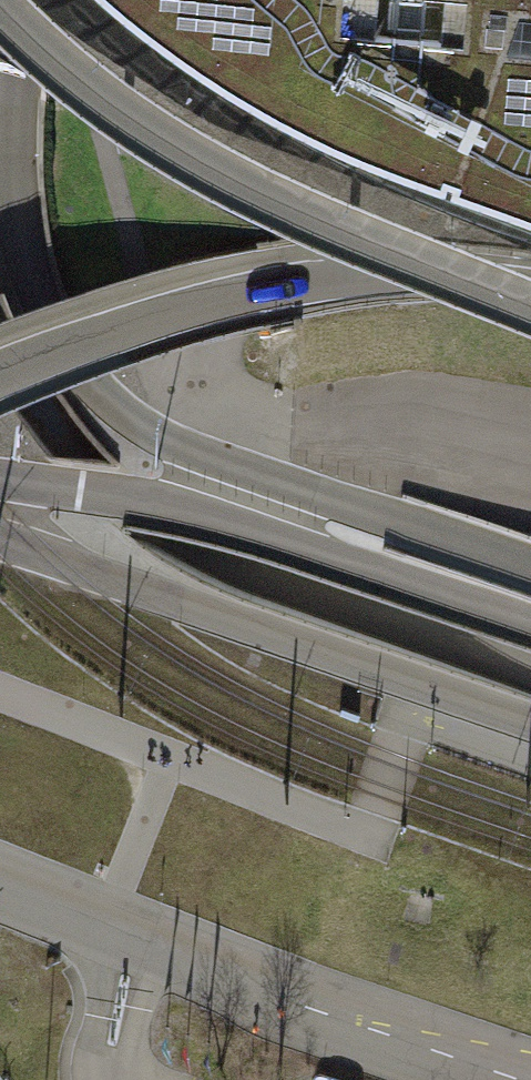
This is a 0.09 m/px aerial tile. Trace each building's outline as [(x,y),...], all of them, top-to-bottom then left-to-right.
[(451,1),(482,14),(521,29),(524,22),(530,24),(528,31),(530,32),(530,0),(448,0),(451,1)]
